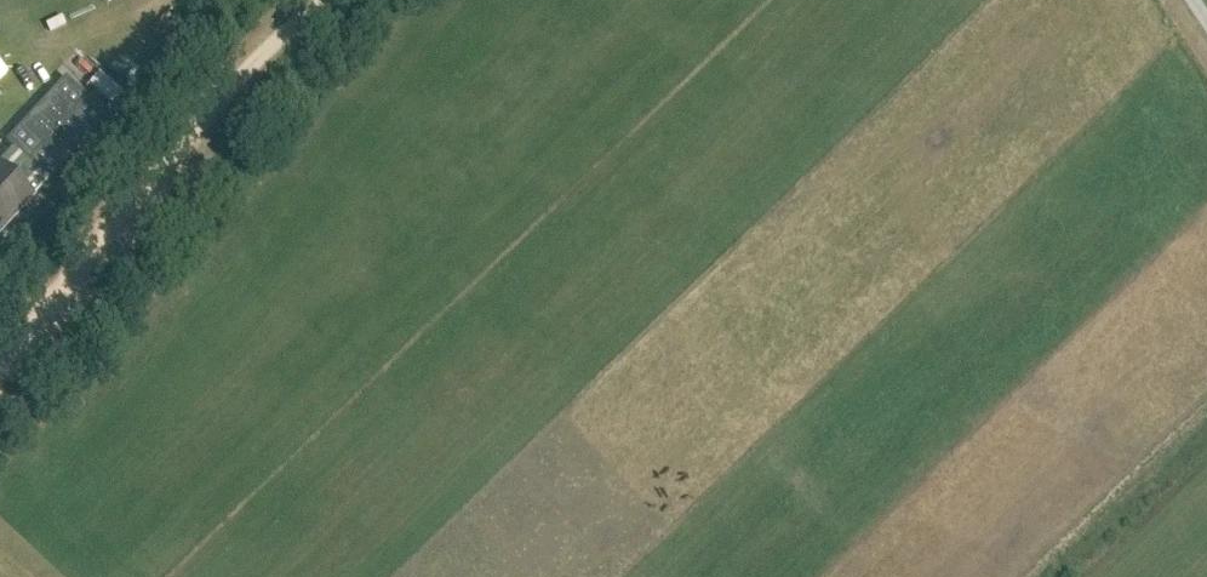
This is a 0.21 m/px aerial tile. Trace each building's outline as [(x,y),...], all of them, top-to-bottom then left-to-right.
[(104,96),(112,82),(87,67),(78,80),(104,96)] [(34,196),(107,117),(66,78),(6,143),(13,149),(0,163),(0,165),(34,196)] [(34,196),(0,165),(0,233),(34,196)]
